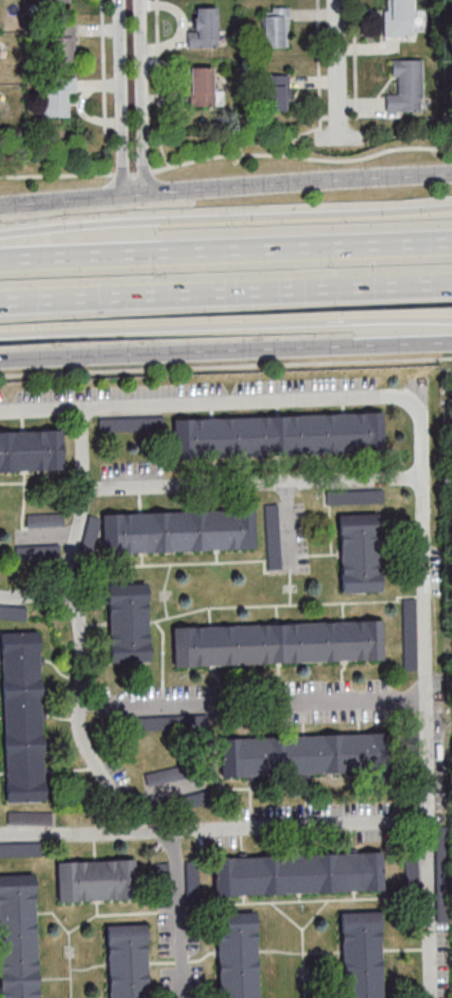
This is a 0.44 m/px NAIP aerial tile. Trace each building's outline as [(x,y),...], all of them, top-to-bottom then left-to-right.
[(417,31),(425,31),(425,9),(414,9),(414,0),(384,0),(384,37),(417,37),(417,31)] [(196,29),(189,29),(189,47),(217,47),(217,7),(196,7),(196,29)] [(289,7),(263,7),(263,47),(289,47),(289,7)] [(74,24),(51,24),(52,62),(75,62),(74,24)] [(423,59),(394,59),(394,92),(386,92),(386,111),(423,111),(423,59)] [(190,106),(214,106),(214,66),(190,66),(190,106)] [(289,110),(289,74),(264,74),(264,110),(289,110)] [(71,96),(75,96),(75,77),(54,77),(54,86),(44,86),(44,117),(71,117),(71,96)] [(183,418),(184,456),(384,450),(383,413),(183,418)] [(99,432),(162,432),(162,416),(99,416),(99,432)] [(62,471),(61,430),(0,431),(0,472),(62,471)] [(255,549),(254,508),(110,512),(111,538),(105,538),(105,553),(255,549)] [(63,526),(63,513),(27,513),(27,526),(63,526)] [(381,592),(380,513),(339,513),(340,592),(381,592)] [(16,558),(60,558),(60,545),(16,545),(16,558)] [(148,582),(107,582),(108,663),(148,662),(148,582)] [(404,670),(418,670),(418,598),(404,598),(404,670)] [(24,617),(24,604),(0,604),(0,617),(24,617)] [(174,666),(384,660),(382,620),(173,626),(174,666)] [(0,632),(4,802),(43,801),(39,631),(0,632)] [(171,729),(171,715),(135,715),(135,729),(171,729)] [(385,733),(274,735),(274,737),(220,738),(221,776),(386,773),(385,733)] [(145,774),(149,787),(190,773),(186,760),(145,774)] [(7,824),(50,824),(50,811),(7,811),(7,824)] [(382,852),(214,856),(215,895),(383,891),(382,852)] [(406,881),(418,881),(418,856),(406,856),(406,881)] [(56,861),(57,901),(135,899),(134,859),(56,861)] [(187,897),(199,897),(199,863),(187,863),(187,897)] [(0,875),(0,997),(37,997),(35,874),(0,875)] [(255,911),(217,912),(219,997),(257,997),(255,911)] [(381,911),(341,912),(343,997),(383,997),(381,911)] [(109,997),(149,997),(146,923),(107,924),(109,997)]
